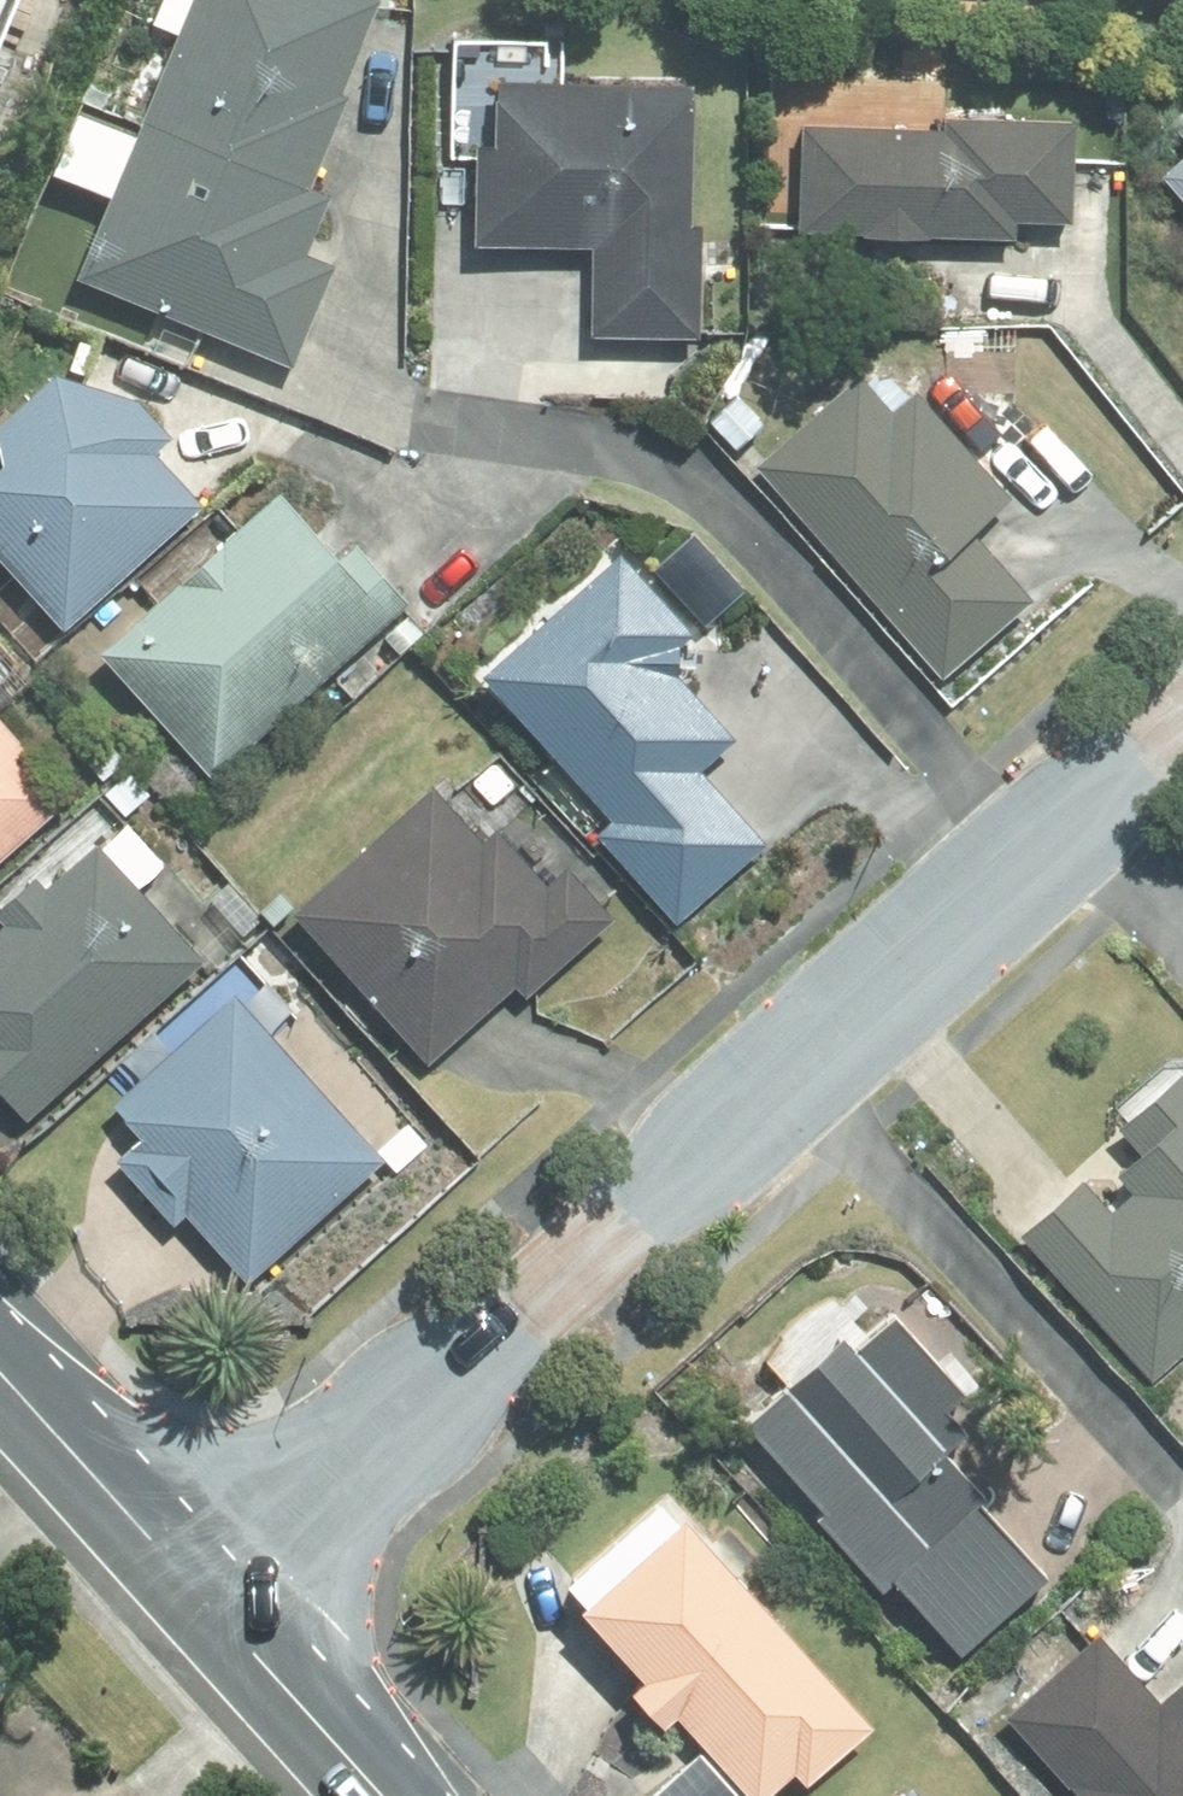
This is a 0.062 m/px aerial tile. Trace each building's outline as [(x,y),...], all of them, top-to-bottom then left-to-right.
[(368,0),(184,0),(74,266),(289,355),(328,258),(297,245),(322,185),(308,179),(335,115),(332,115),(344,85),(334,81),(368,0)] [(588,238),(588,330),(696,331),(698,215),(682,214),(685,70),(488,68),(487,134),(472,134),(471,236),(588,238)] [(1167,111),(1182,129),(1182,97),(1167,111)] [(797,222),(859,223),(859,227),(1009,229),(1010,210),(1066,211),(1068,109),(943,109),(943,117),(797,115),(797,222)] [(1160,168),(1182,194),(1182,148),(1160,168)] [(60,622),(197,498),(148,442),(165,426),(132,388),(49,360),(0,404),(0,556),(60,622)] [(751,456),(938,672),(1029,593),(964,521),(1003,488),(913,383),(886,407),(853,367),(751,456)] [(272,482),(94,644),(209,771),(404,593),(350,535),(334,549),(272,482)] [(610,812),(593,826),(669,913),(760,837),(694,759),(729,729),(673,662),(670,630),(683,619),(614,540),(477,658),(610,812)] [(403,612),(381,633),(396,649),(418,627),(403,612)] [(360,650),(332,675),(349,694),(377,669),(360,650)] [(22,741),(0,717),(0,852),(52,804),(6,755),(22,741)] [(104,739),(58,783),(71,794),(95,771),(100,775),(121,755),(104,739)] [(494,748),(465,772),(488,798),(517,773),(494,748)] [(123,764),(103,785),(124,807),(145,786),(123,764)] [(288,899),(426,1058),(515,982),(522,990),(613,912),(563,855),(539,874),(493,821),(478,833),(431,778),(288,899)] [(22,1112),(198,955),(88,833),(37,879),(25,866),(0,889),(0,1088),(22,1112)] [(202,891),(242,931),(260,911),(219,871),(202,891)] [(275,885),(257,901),(269,913),(286,897),(275,885)] [(140,1128),(112,1153),(170,1216),(181,1206),(243,1275),(378,1154),(227,986),(107,1092),(140,1128)] [(1016,1225),(1145,1371),(1182,1338),(1182,1059),(1117,1116),(1139,1141),(1115,1164),(1132,1182),(1107,1203),(1077,1170),(1016,1225)] [(406,1123),(378,1149),(396,1169),(424,1143),(406,1123)] [(824,1501),(812,1510),(879,1584),(890,1574),(958,1646),(1043,1568),(974,1493),(978,1488),(936,1441),(958,1422),(938,1400),(958,1382),(889,1308),(850,1343),(839,1330),(747,1414),(824,1501)] [(581,1590),(575,1595),(640,1666),(627,1678),(659,1714),(669,1705),(751,1794),(789,1761),(802,1774),(869,1714),(675,1498),(670,1504),(653,1486),(561,1568),(581,1590)] [(1154,1696),(1093,1629),(1003,1710),(1080,1795),(1182,1795),(1182,1671),(1154,1696)] [(700,1749),(648,1795),(743,1795),(700,1749)]
